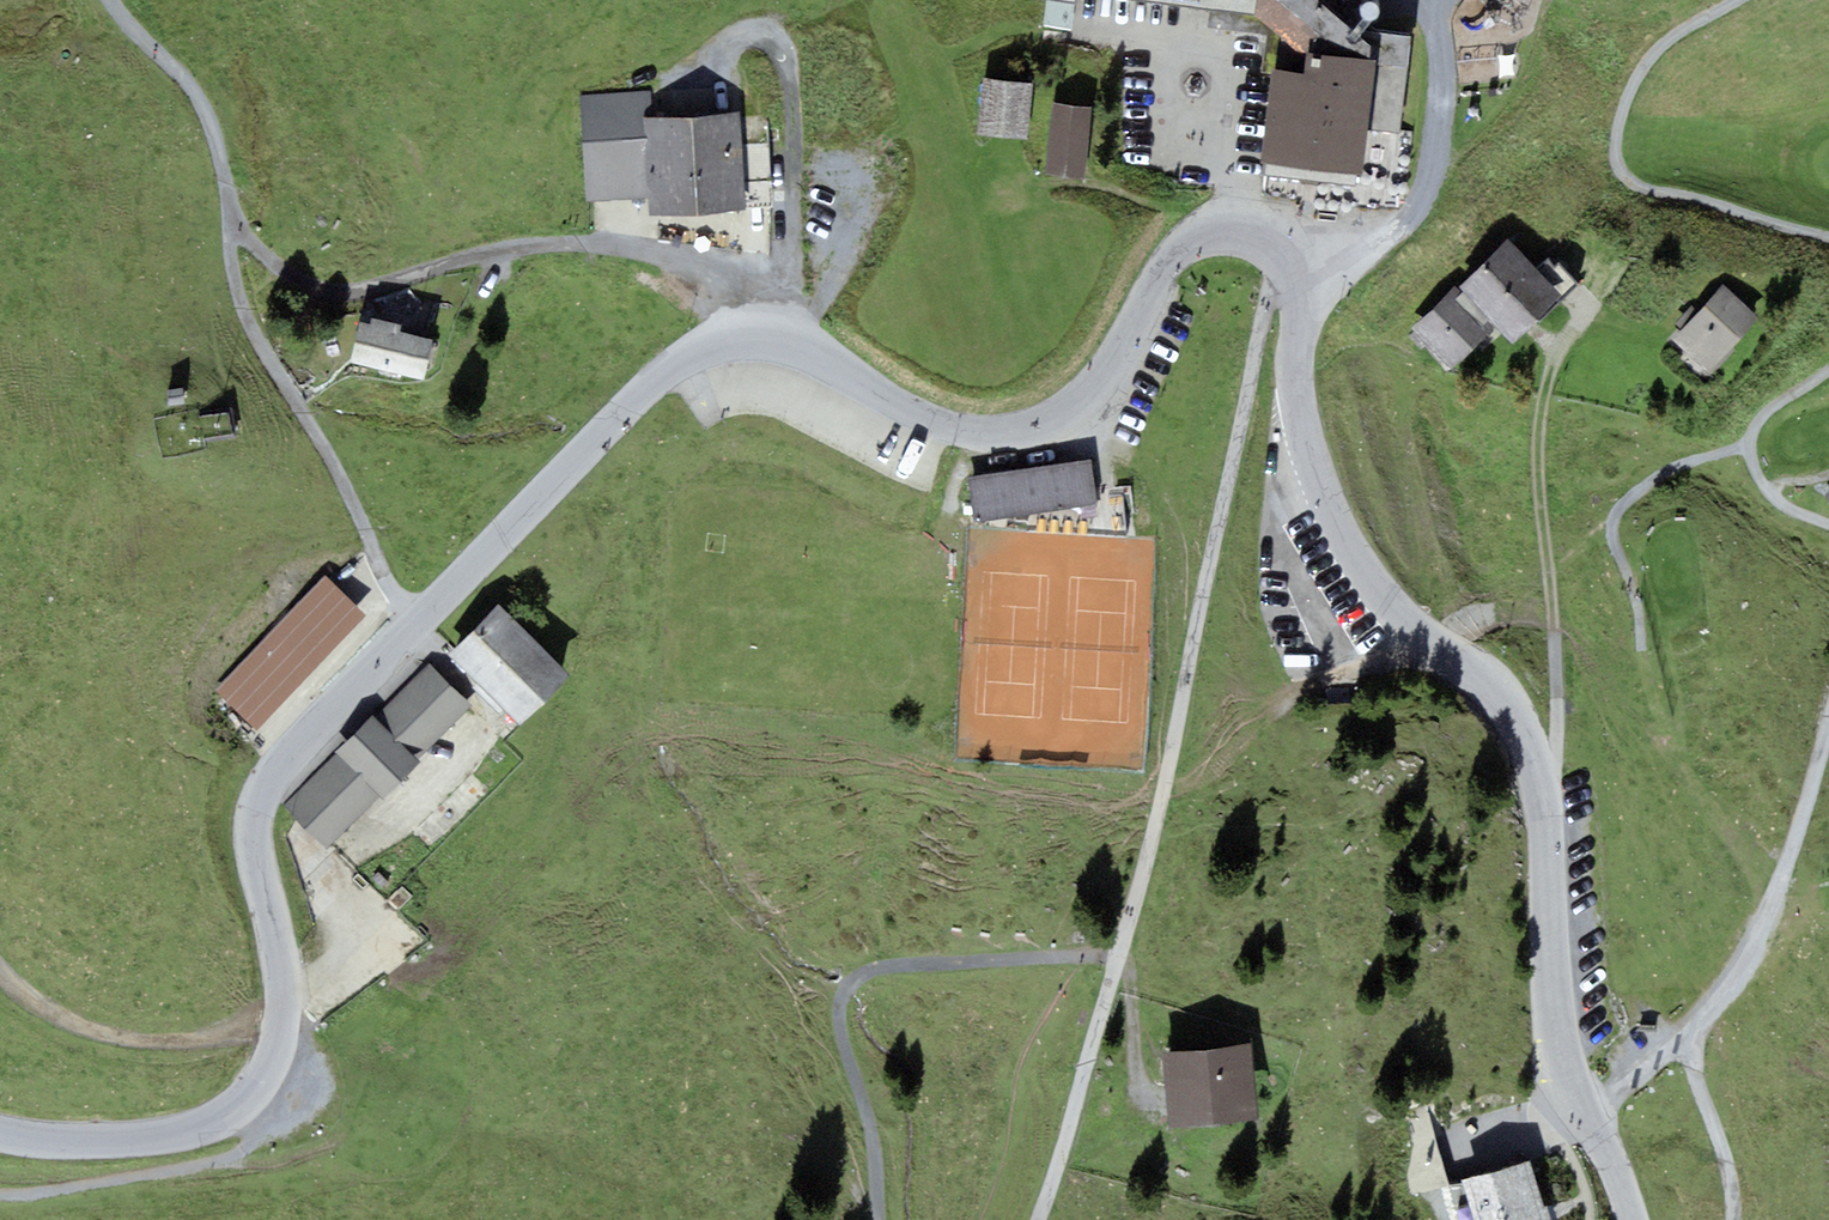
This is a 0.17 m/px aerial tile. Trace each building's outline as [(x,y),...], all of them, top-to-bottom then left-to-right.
[(1254,14),(1256,0),(1157,0),(1254,14)] [(1321,0),(1256,0),(1254,14),(1300,52),(1306,52),(1375,61),(1367,128),(1400,133),(1412,38),(1366,31),(1365,37),(1321,0)] [(1375,61),(1306,52),(1304,73),(1272,69),(1261,160),(1267,160),(1266,173),(1354,183),(1356,173),(1362,173),(1367,128),(1375,61)] [(1032,83),(981,78),(977,133),(1027,138),(1032,83)] [(649,91),(579,95),(586,202),(648,198),(643,119),(651,118),(649,91)] [(1083,177),(1092,106),(1052,101),(1043,172),(1083,177)] [(746,209),(740,113),(643,119),(648,198),(649,215),(746,209)] [(1536,269),(1507,239),(1458,286),(1497,326),(1512,342),(1537,318),(1541,321),(1579,284),(1560,264),(1555,268),(1547,259),(1536,269)] [(1681,330),(1673,339),(1711,372),(1714,375),(1735,351),(1732,348),(1760,316),(1723,283),(1698,311),(1681,330)] [(1452,369),(1497,326),(1458,286),(1456,284),(1411,327),(1452,369)] [(1675,324),(1681,330),(1698,311),(1691,306),(1675,324)] [(370,324),(359,321),(349,362),(424,380),(434,339),(400,330),(402,325),(372,318),(370,324)] [(1091,460),(968,477),(974,522),(1097,505),(1091,460)] [(324,573),(215,690),(255,728),(364,610),(324,573)] [(448,656),(486,692),(536,640),(498,604),(448,656)] [(520,725),(570,673),(536,640),(486,692),(520,725)] [(430,664),(377,718),(371,713),(334,751),(337,753),(284,806),(327,848),(379,796),(383,801),(421,762),(418,759),(472,705),(430,664)] [(1161,1052),(1168,1127),(1258,1118),(1251,1043),(1161,1052)] [(1463,1179),(1474,1219),(1546,1219),(1531,1162),(1463,1179)]
